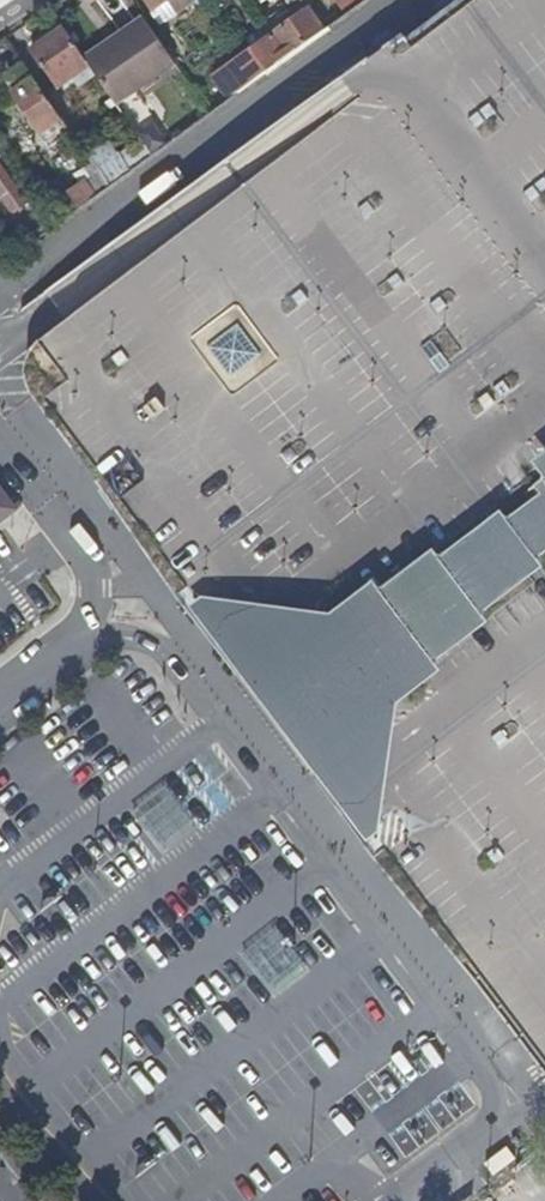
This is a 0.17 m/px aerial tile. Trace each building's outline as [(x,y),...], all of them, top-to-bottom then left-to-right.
[(394,38),(39,295),(49,308),(59,322),(51,333),(46,345),(42,357),(39,374),(40,389),(43,401),(45,408),(101,478),(107,473),(203,598),(192,605),(253,688),(267,677),(275,686),(297,694),(305,705),(300,711),(297,720),(298,726),(301,732),(307,737),(315,740),(319,740),(328,736),(337,749),(336,770),(343,779),(329,790),(388,870),(403,860),(544,1050),(544,0),(447,0),(394,38)] [(156,8),(168,0),(151,0),(156,8)] [(179,12),(196,0),(171,0),(179,12)] [(346,14),(364,0),(335,0),(346,14)] [(280,29),(255,47),(270,69),(328,27),(313,5),(290,22),(285,26),(280,29)] [(178,61),(147,15),(115,36),(118,41),(90,60),(118,101),(178,61)] [(285,26),(290,22),(285,15),(275,22),(280,29),(285,26)] [(77,42),(66,24),(33,47),(44,64),(77,42)] [(270,69),(255,47),(211,77),(226,99),(270,69)] [(66,121),(25,60),(11,70),(17,80),(13,84),(41,124),(45,121),(52,131),(66,121)] [(129,152),(139,165),(154,154),(144,141),(129,152)] [(101,172),(111,186),(139,165),(129,152),(101,172)] [(0,159),(0,192),(15,213),(18,211),(31,229),(43,221),(0,159)] [(71,191),(82,207),(98,195),(87,179),(71,191)] [(0,486),(0,523),(18,510),(0,486)]
